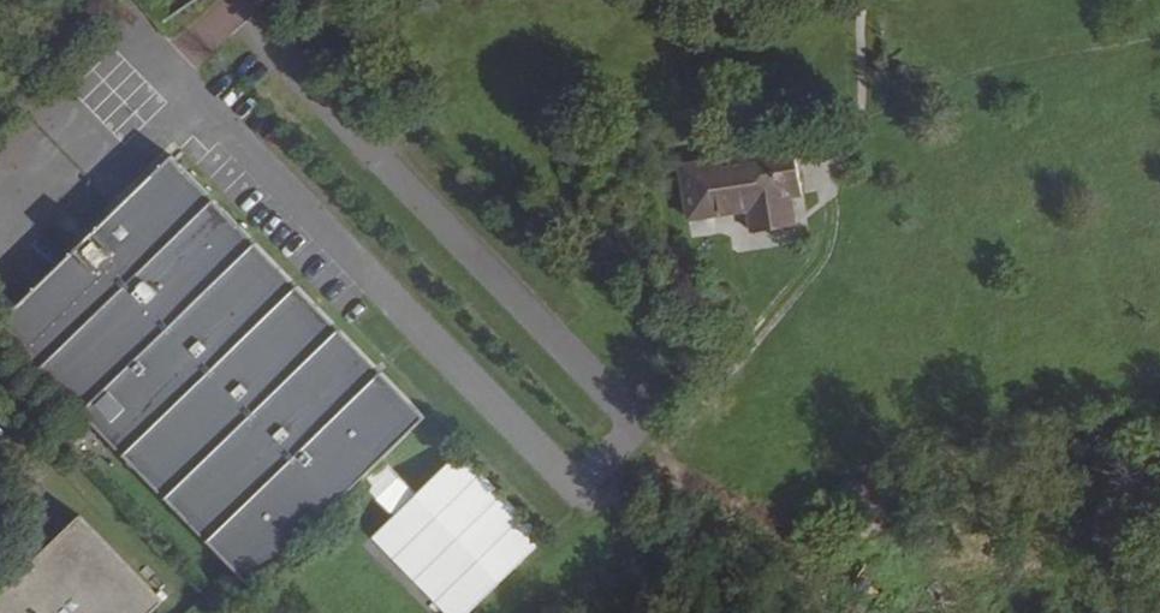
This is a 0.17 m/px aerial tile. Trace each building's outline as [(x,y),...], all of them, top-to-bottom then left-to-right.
[(737,156),(681,163),(689,223),(746,215),(748,234),(793,227),(789,202),(802,200),(791,139),(736,147),(737,156)] [(178,158),(4,325),(260,585),(370,478),(390,458),(433,416),(178,158)] [(551,535),(468,452),(423,495),(390,458),(370,478),(403,517),(382,535),(455,612),(476,612),(551,535)] [(0,595),(0,612),(150,612),(165,598),(82,514),(0,595)]
